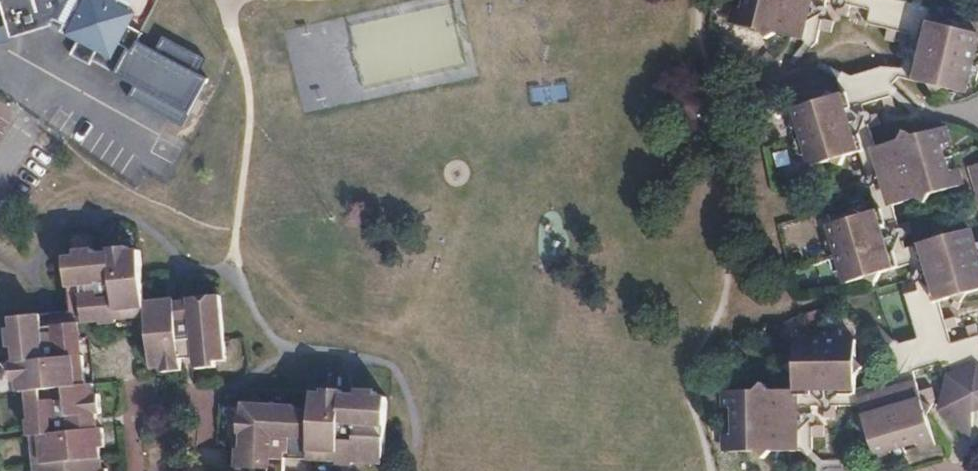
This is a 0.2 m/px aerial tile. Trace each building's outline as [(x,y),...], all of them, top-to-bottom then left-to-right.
[(9,27),(10,31),(15,30),(51,21),(54,16),(64,20),(59,28),(78,38),(71,51),(89,60),(92,55),(115,68),(114,70),(134,81),(128,93),(182,123),(208,75),(197,69),(205,55),(164,31),(155,46),(139,37),(143,29),(129,22),(122,4),(117,1),(117,0),(1,0),(9,27)] [(787,36),(799,39),(809,0),(744,0),(743,8),(734,6),(730,21),(760,29),(765,38),(773,32),(787,36)] [(837,3),(835,13),(845,16),(847,6),(866,11),(862,25),(882,29),(879,40),(888,42),(891,33),(906,36),(902,53),(895,51),(893,57),(900,59),(897,71),(879,67),(835,79),(839,94),(845,92),(862,151),(879,209),(895,266),(906,263),(914,290),(903,293),(915,338),(887,346),(894,375),(854,387),(853,396),(795,396),(794,448),(810,449),(811,435),(821,435),(820,425),(811,425),(811,407),(823,408),(823,420),(834,418),(835,408),(858,407),(855,399),(914,381),(910,371),(937,363),(941,376),(946,376),(972,367),(977,372),(977,338),(976,333),(975,333),(972,323),(962,326),(965,336),(948,340),(945,328),(954,326),(951,316),(943,319),(938,300),(930,303),(915,243),(904,246),(900,235),(908,232),(905,222),(897,224),(892,204),(888,204),(872,148),(867,126),(877,123),(874,111),(863,115),(860,104),(880,98),(882,107),(891,104),(885,82),(899,77),(908,79),(923,18),(926,7),(897,0),(827,0),(837,3)] [(799,39),(814,42),(817,29),(828,32),(831,21),(819,19),(824,0),(809,0),(799,39)] [(134,11),(122,4),(129,22),(134,11)] [(923,18),(908,79),(925,84),(933,93),(940,88),(959,92),(963,78),(971,80),(977,52),(977,51),(969,50),(974,32),(955,28),(948,19),(943,24),(923,18)] [(4,42),(11,38),(16,33),(15,30),(10,31),(9,27),(0,30),(0,44),(4,42)] [(530,84),(530,101),(564,100),(564,84),(530,84)] [(845,92),(839,94),(826,97),(817,92),(810,102),(793,106),(795,121),(788,123),(796,155),(805,152),(810,165),(830,160),(839,164),(845,155),(862,151),(845,92)] [(897,141),(872,148),(888,204),(892,204),(901,202),(902,208),(909,207),(908,200),(915,199),(922,202),(927,194),(958,185),(954,169),(944,172),(935,142),(945,140),(942,127),(910,136),(902,133),(897,141)] [(965,165),(977,207),(977,162),(965,165)] [(895,266),(879,209),(860,213),(852,209),(846,218),(827,223),(831,237),(822,239),(830,269),(839,268),(845,281),(862,276),(872,283),(879,270),(895,266)] [(915,243),(930,303),(938,300),(952,297),(949,303),(956,307),(964,293),(977,289),(977,275),(977,274),(977,238),(968,241),(964,229),(945,234),(929,227),(919,230),(922,241),(915,243)] [(111,243),(111,254),(114,292),(100,293),(96,256),(95,244),(76,246),(76,251),(67,252),(71,307),(72,318),(77,317),(102,316),(102,311),(117,310),(118,314),(149,311),(153,362),(163,362),(163,366),(182,365),(182,358),(196,357),(197,363),(216,362),(216,357),(225,357),(220,291),(193,292),(193,298),(177,299),(177,295),(147,297),(142,247),(129,248),(129,242),(111,243)] [(114,292),(111,254),(96,256),(100,293),(114,292)] [(72,318),(71,307),(42,309),(44,338),(62,337),(78,335),(77,317),(72,318)] [(44,338),(42,309),(14,312),(15,322),(10,322),(12,341),(24,340),(44,338)] [(731,405),(732,418),(732,432),(722,431),(722,449),(751,449),(760,457),(770,448),(794,448),(795,396),(853,396),(854,387),(853,371),(860,365),(854,358),(853,339),(839,339),(839,329),(808,328),(808,337),(793,338),(792,357),(784,367),(793,375),(792,389),(770,389),(759,380),(751,388),(722,388),(722,405),(731,405)] [(78,335),(62,337),(63,352),(26,355),(13,356),(15,377),(20,376),(21,387),(29,386),(32,415),(36,417),(36,429),(34,430),(38,470),(108,470),(107,462),(103,462),(101,440),(105,440),(103,422),(99,422),(98,407),(102,407),(101,389),(96,389),(95,378),(87,379),(85,350),(79,350),(78,335)] [(44,338),(24,340),(26,355),(63,352),(62,337),(44,338)] [(946,376),(938,410),(968,426),(972,399),(976,395),(977,393),(977,372),(972,367),(946,376)] [(855,399),(858,407),(860,417),(856,425),(865,431),(872,459),(890,455),(887,446),(913,439),(917,448),(932,443),(924,414),(931,398),(928,385),(917,390),(914,381),(855,399)] [(236,444),(236,460),(284,462),(285,453),(338,456),(338,452),(353,452),(353,457),(382,459),(385,393),(375,393),(375,388),(358,386),(358,398),(355,436),(339,435),(342,397),(342,386),(323,385),(323,389),(311,388),(310,407),(297,407),(297,402),(244,399),(244,411),(238,411),(237,429),(242,429),(241,444),(236,444)] [(355,436),(358,398),(342,397),(339,435),(355,436)] [(284,462),(236,460),(235,470),(284,470),(284,462)]
